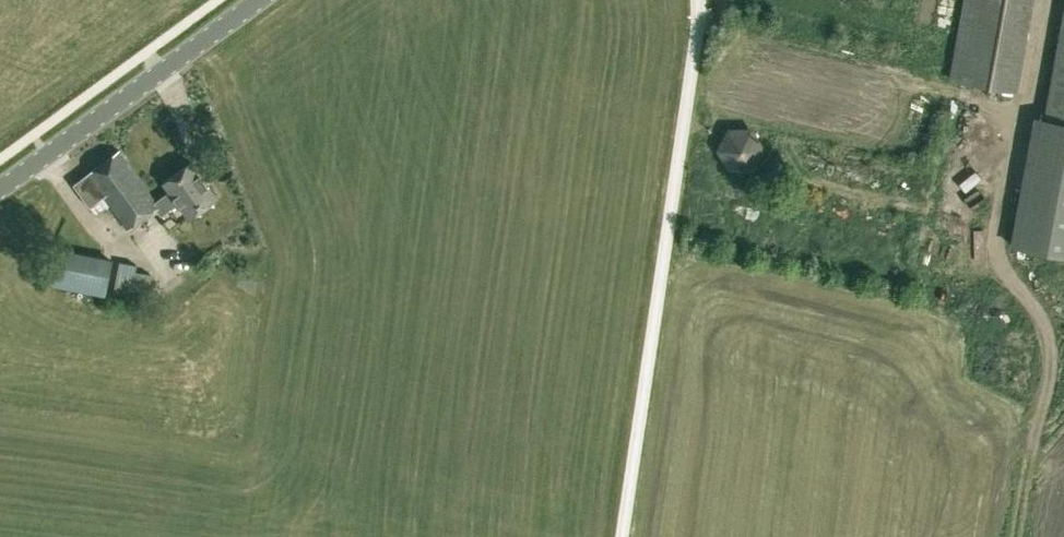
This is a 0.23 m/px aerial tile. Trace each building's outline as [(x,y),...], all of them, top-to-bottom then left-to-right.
[(1032,0),(965,0),(950,80),(1016,91),(1032,0)] [(1044,123),(1063,126),(1063,5),(1044,123)] [(1044,123),(1022,249),(1063,256),(1063,126),(1044,123)] [(73,179),(87,200),(85,201),(96,216),(112,205),(127,226),(156,206),(161,214),(178,203),(189,218),(218,198),(192,161),(164,180),(170,189),(156,199),(120,147),(73,179)] [(106,296),(112,260),(60,249),(53,284),(106,296)] [(120,259),(114,293),(147,301),(153,273),(137,270),(138,263),(120,259)]
